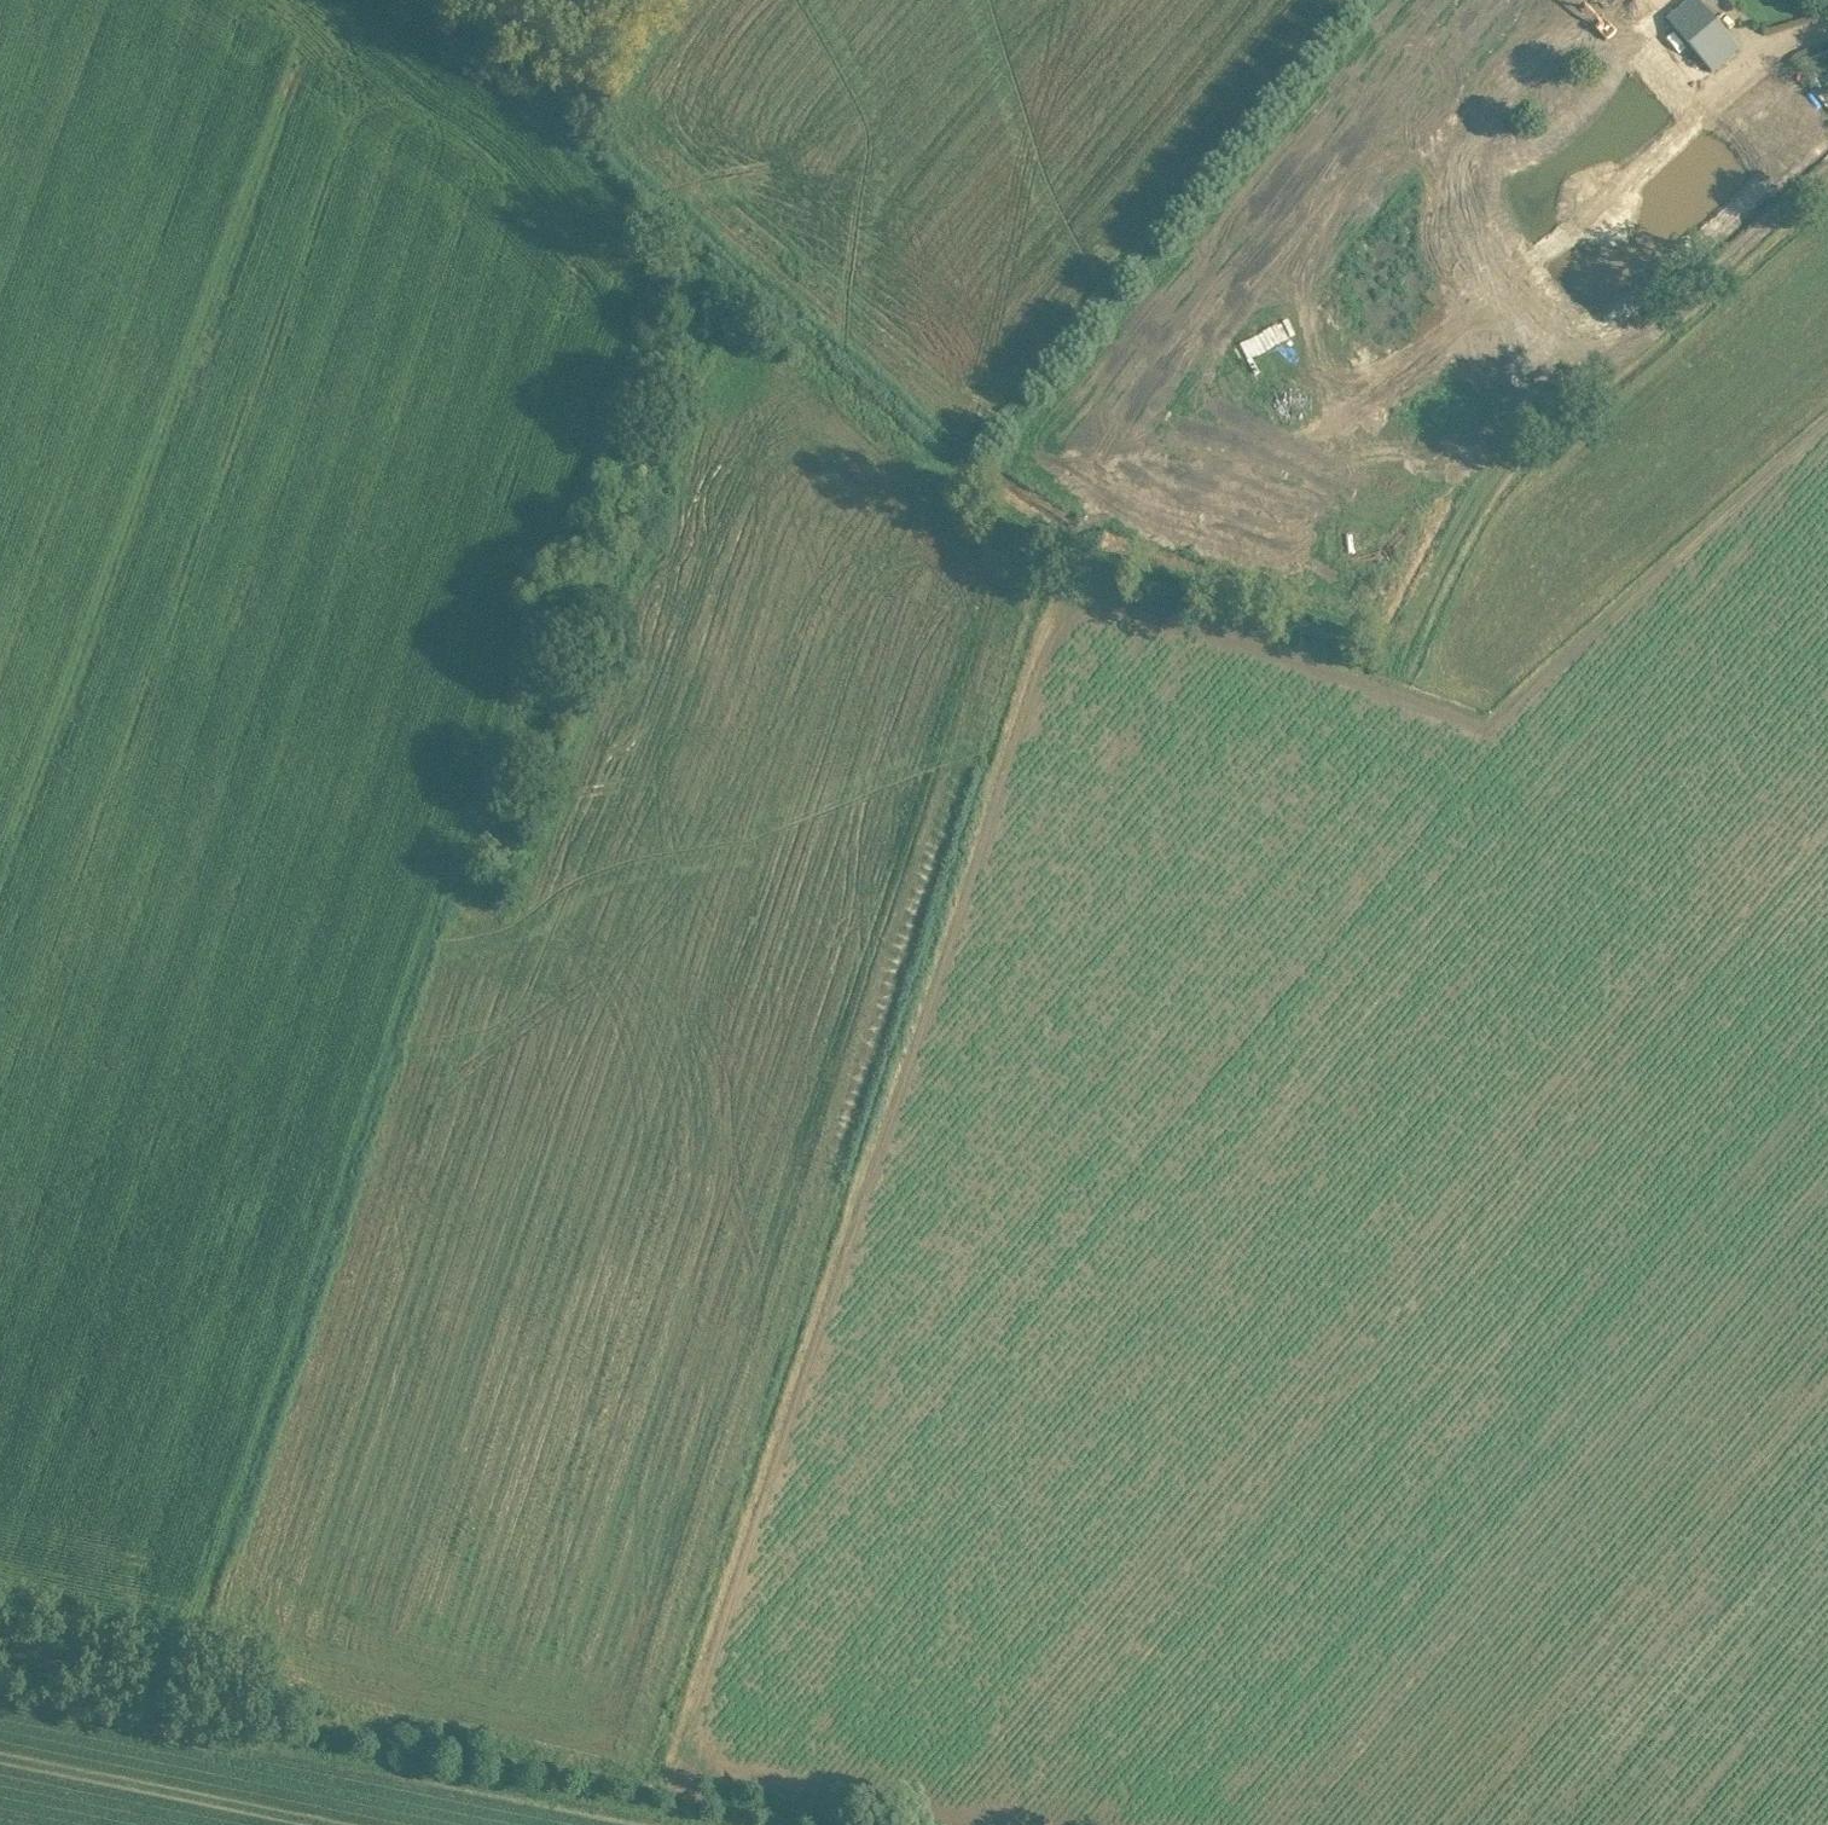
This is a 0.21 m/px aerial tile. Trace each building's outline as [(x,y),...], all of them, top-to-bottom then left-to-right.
[(1632,51),(1677,105),(1739,50),(1696,0),(1692,0),(1632,51)]
